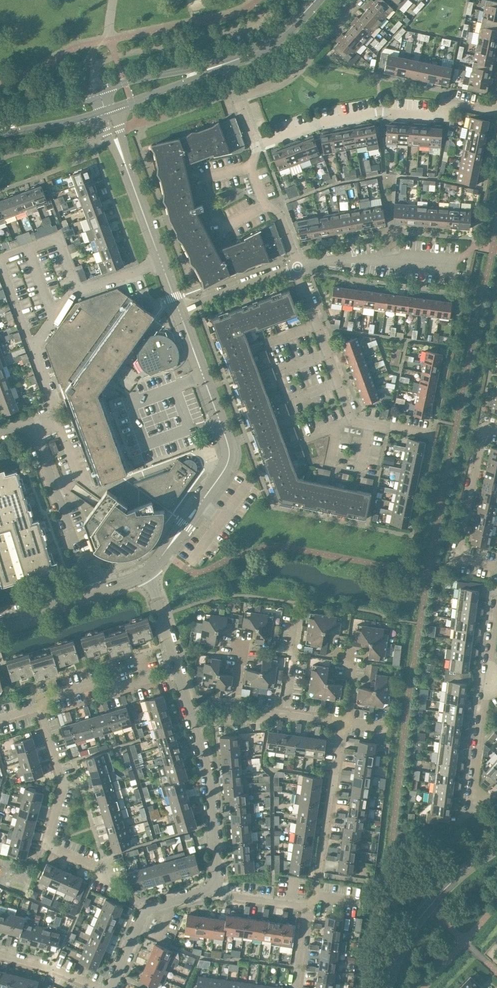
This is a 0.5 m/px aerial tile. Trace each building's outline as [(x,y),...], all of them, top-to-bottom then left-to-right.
[(385,17),(393,8),(384,0),(375,0),(374,1),(373,0),(371,0),(369,3),(385,17)] [(496,13),(496,1),(490,0),(486,0),(484,11),(496,13)] [(368,8),(363,13),(378,26),(385,17),(369,3),(366,6),(368,8)] [(481,22),(496,25),(496,13),(484,11),(481,22)] [(370,34),(378,26),(363,13),(359,18),(357,16),(354,20),(370,34)] [(363,43),(370,34),(354,20),(351,23),(353,25),(348,30),(363,43)] [(479,33),(496,37),(496,25),(481,22),(479,33)] [(339,37),(360,56),(355,51),(363,43),(348,30),(344,35),(342,33),(339,37)] [(477,44),(496,48),(496,42),(496,37),(479,33),(477,44)] [(360,56),(339,37),(336,40),(338,42),(333,47),(353,64),(360,56)] [(475,55),(496,60),(496,55),(494,55),(496,48),(477,44),(475,55)] [(395,74),(399,57),(382,53),(379,66),(385,67),(384,72),(395,74)] [(475,55),(472,66),(491,70),(492,64),(495,64),(496,60),(475,55)] [(395,74),(406,76),(409,59),(399,57),(395,74)] [(406,76),(416,78),(420,61),(409,59),(406,76)] [(430,63),(420,61),(416,78),(427,80),(430,63)] [(427,80),(437,83),(441,65),(430,63),(427,80)] [(441,65),(437,83),(448,85),(452,68),(441,65)] [(472,66),(470,77),(470,78),(491,82),(492,77),(490,77),(491,70),(472,66)] [(462,83),(468,85),(467,89),(486,93),(488,86),(490,87),(491,82),(470,78),(470,77),(464,76),(462,83)] [(468,128),(490,132),(491,126),(488,125),(489,121),(470,117),(468,128)] [(219,124),(229,152),(240,150),(241,149),(243,148),(243,146),(243,144),(239,134),(242,133),(236,118),(219,124)] [(397,144),(399,122),(392,121),(392,124),(387,124),(386,143),(397,144)] [(397,144),(408,145),(409,126),(405,125),(405,122),(399,122),(397,144)] [(363,124),(367,146),(378,144),(375,125),(370,126),(369,123),(363,124)] [(408,145),(419,146),(420,123),(414,123),(414,126),(409,126),(408,145)] [(419,146),(429,146),(431,127),(427,127),(427,124),(420,123),(419,146)] [(201,201),(200,201),(192,206),(180,153),(184,153),(187,161),(213,151),(214,156),(229,152),(219,124),(180,138),(180,137),(178,137),(179,138),(154,144),(169,213),(173,212),(176,221),(173,223),(206,285),(229,273),(229,275),(230,274),(230,273),(269,259),(269,258),(259,230),(245,237),(246,242),(216,253),(195,213),(204,212),(205,211),(206,211),(207,211),(207,210),(208,209),(208,208),(209,208),(209,207),(209,206),(207,202),(206,201),(205,200),(204,200),(203,200),(202,200),(201,201)] [(356,148),(367,146),(363,124),(356,125),(357,128),(353,129),(356,148)] [(431,127),(429,146),(441,147),(442,125),(435,125),(435,128),(431,127)] [(346,150),(356,148),(353,129),(349,130),(348,127),(342,128),(346,150)] [(335,152),(346,150),(342,128),(335,129),(336,132),(332,133),(335,152)] [(468,128),(466,138),(484,142),(485,138),(488,139),(490,132),(468,128)] [(322,154),(335,152),(332,133),(327,134),(327,131),(320,132),(321,138),(318,139),(322,154)] [(324,160),(322,154),(318,139),(315,140),(313,134),(306,137),(307,140),(303,141),(310,159),(312,165),(324,160)] [(463,149),(485,154),(486,147),(483,147),(484,142),(466,138),(463,149)] [(299,163),(310,159),(303,141),(299,143),(298,140),(292,142),(299,163)] [(289,167),(299,163),(292,142),(286,144),(287,147),(283,149),(289,167)] [(289,167),(283,149),(279,150),(278,147),(271,150),(279,170),(289,167)] [(463,149),(461,160),(480,164),(481,159),(484,160),(485,154),(463,149)] [(461,160),(459,170),(481,175),(482,168),(479,168),(480,164),(461,160)] [(75,186),(92,179),(88,168),(71,175),(75,186)] [(481,175),(459,170),(457,181),(475,185),(476,180),(479,181),(481,175)] [(96,190),(92,179),(75,186),(79,197),(96,190)] [(296,184),(285,188),(289,198),(299,194),(296,184)] [(37,207),(44,204),(46,210),(54,207),(47,190),(44,191),(42,185),(30,190),(37,207)] [(30,190),(20,193),(26,211),(27,214),(38,210),(37,207),(30,190)] [(100,201),(96,190),(79,197),(83,207),(100,201)] [(20,193),(9,197),(15,215),(26,211),(20,193)] [(15,215),(9,197),(0,201),(0,206),(5,219),(15,215)] [(359,202),(360,209),(364,227),(375,225),(371,207),(370,200),(359,202)] [(104,212),(100,201),(83,207),(87,218),(104,212)] [(404,223),(406,204),(395,203),(393,223),(404,223)] [(371,207),(375,225),(386,223),(382,204),(371,207)] [(417,205),(406,204),(404,223),(415,224),(417,205)] [(415,224),(426,225),(428,206),(417,205),(415,224)] [(438,207),(428,206),(426,225),(437,226),(438,207)] [(437,226),(448,227),(449,208),(438,207),(437,226)] [(448,227),(458,227),(460,208),(449,208),(448,227)] [(460,208),(458,227),(470,228),(471,209),(460,208)] [(360,209),(350,211),(353,229),(364,227),(360,209)] [(350,211),(339,213),(343,231),(353,229),(350,211)] [(108,222),(104,212),(87,218),(90,229),(108,222)] [(339,213),(329,215),(332,233),(343,231),(339,213)] [(321,235),(332,233),(329,215),(318,216),(321,235)] [(318,216),(307,218),(311,237),(321,235),(318,216)] [(311,237),(307,218),(296,221),(298,231),(300,239),(311,237)] [(89,241),(91,241),(112,233),(108,222),(90,229),(86,231),(89,241)] [(259,230),(269,258),(283,253),(284,252),(285,251),(284,249),(274,222),(259,230)] [(51,223),(44,225),(47,234),(58,230),(56,224),(52,226),(51,223)] [(38,231),(34,232),(36,238),(40,237),(47,234),(44,225),(37,228),(38,231)] [(34,232),(30,234),(29,231),(22,233),(25,242),(32,240),(36,238),(34,232)] [(17,239),(13,240),(15,246),(19,244),(25,242),(22,233),(15,236),(17,239)] [(95,251),(98,250),(116,244),(112,233),(91,241),(90,243),(93,250),(95,251)] [(98,250),(102,261),(120,254),(116,244),(98,250)] [(102,261),(102,262),(98,263),(102,274),(124,266),(120,254),(102,261)] [(87,279),(83,268),(77,270),(81,281),(87,279)] [(331,302),(342,304),(345,288),(333,286),(331,302)] [(45,345),(74,425),(96,485),(124,474),(108,429),(94,392),(101,382),(102,383),(152,313),(150,311),(151,309),(151,307),(151,305),(151,303),(149,301),(148,299),(146,298),(143,297),(141,297),(139,298),(137,299),(135,301),(117,288),(75,302),(45,345)] [(342,304),(353,305),(355,289),(345,288),(342,304)] [(353,305),(364,307),(366,291),(355,289),(353,305)] [(219,315),(211,318),(220,340),(244,331),(255,327),(256,330),(298,314),(289,290),(281,293),(281,292),(272,295),(272,296),(257,301),(257,300),(252,302),(252,303),(248,305),(248,304),(243,306),(243,307),(228,312),(228,311),(219,314),(219,315)] [(364,307),(374,308),(377,292),(366,291),(364,307)] [(374,308),(385,310),(387,293),(377,292),(374,308)] [(385,310),(396,311),(398,295),(387,293),(385,310)] [(396,311),(407,312),(409,296),(398,295),(396,311)] [(407,312),(417,314),(419,298),(409,296),(407,312)] [(417,314),(428,315),(430,299),(419,298),(417,314)] [(428,315),(439,317),(441,301),(430,299),(428,315)] [(441,301),(439,317),(450,318),(452,302),(441,301)] [(244,331),(220,340),(222,348),(221,348),(224,357),(225,356),(231,371),(230,372),(232,376),(233,376),(234,381),(233,381),(235,386),(236,386),(239,393),(242,400),(241,401),(244,409),(245,409),(248,417),(272,408),(268,395),(265,396),(261,385),(257,374),(260,373),(257,366),(254,367),(246,344),(249,343),(244,331)] [(138,356),(139,362),(142,367),(146,371),(151,374),(177,364),(177,362),(178,356),(178,350),(176,345),(172,340),(168,337),(163,335),(158,334),(153,335),(148,337),(143,341),(140,345),(138,351),(138,356)] [(342,343),(345,353),(361,348),(357,337),(342,343)] [(345,353),(349,363),(364,358),(361,348),(345,353)] [(263,364),(270,362),(266,350),(259,353),(263,364)] [(424,361),(440,365),(442,354),(426,350),(424,361)] [(349,363),(353,373),(368,368),(364,358),(349,363)] [(424,361),(422,372),(438,375),(440,365),(424,361)] [(272,367),(265,370),(269,382),(277,379),(272,367)] [(353,373),(357,384),(372,378),(368,368),(353,373)] [(422,372),(420,382),(436,386),(438,375),(422,372)] [(7,377),(0,379),(0,392),(11,388),(7,377)] [(357,384),(360,394),(376,388),(372,378),(357,384)] [(420,382),(418,393),(433,396),(436,386),(420,382)] [(11,388),(0,392),(0,404),(15,398),(11,388)] [(376,388),(360,394),(364,404),(379,399),(376,388)] [(418,393),(415,404),(431,407),(433,396),(418,393)] [(0,404),(0,406),(3,415),(19,409),(15,398),(0,404)] [(285,403),(278,406),(282,417),(290,415),(285,403)] [(429,418),(431,407),(415,404),(413,415),(429,418)] [(272,408),(248,417),(250,424),(249,425),(251,430),(252,430),(256,440),(259,448),(258,448),(258,449),(259,449),(262,457),(262,458),(263,462),(264,462),(270,477),(269,477),(270,481),(272,486),(273,486),(277,497),(279,499),(295,481),(298,478),(296,471),(293,472),(285,450),(287,449),(287,448),(285,442),(282,443),(278,433),(278,432),(274,421),(277,420),(272,408)] [(294,427),(287,429),(291,441),(298,438),(294,427)] [(406,449),(423,452),(425,441),(408,438),(406,447),(406,449)] [(55,441),(49,443),(53,453),(59,451),(55,441)] [(305,456),(300,444),(293,447),(297,459),(305,456)] [(420,463),(423,452),(406,449),(406,447),(400,445),(399,450),(405,451),(403,460),(420,463)] [(496,460),(496,448),(491,447),(489,458),(496,460)] [(487,468),(496,471),(496,460),(489,458),(487,468)] [(178,459),(170,470),(188,482),(189,481),(196,471),(195,471),(196,469),(197,467),(197,466),(196,465),(196,463),(195,462),(194,461),(192,460),(191,459),(189,459),(188,459),(187,459),(186,460),(184,461),(183,462),(178,459)] [(418,474),(420,463),(403,460),(402,468),(401,470),(418,474)] [(399,481),(416,484),(418,474),(401,470),(402,468),(396,467),(395,471),(401,472),(399,481)] [(484,479),(496,482),(496,471),(487,468),(484,479)] [(6,474),(1,475),(0,471),(0,581),(2,587),(20,582),(18,577),(35,572),(36,577),(59,570),(57,561),(52,563),(39,520),(32,522),(17,470),(6,474)] [(170,470),(134,483),(169,508),(188,482),(170,470)] [(295,481),(279,499),(281,501),(293,503),(293,504),(302,506),(302,505),(318,509),(318,510),(323,511),(323,510),(328,511),(328,512),(333,513),(333,512),(348,515),(348,516),(357,518),(358,517),(366,519),(371,493),(358,490),(358,493),(334,488),(335,485),(328,484),(327,487),(303,482),(304,479),(298,478),(295,481)] [(484,479),(482,490),(496,493),(496,482),(484,479)] [(414,495),(416,484),(399,481),(397,489),(397,491),(414,495)] [(412,505),(414,495),(397,491),(397,489),(391,488),(390,492),(396,494),(395,502),(412,505)] [(92,530),(93,531),(102,537),(127,504),(107,490),(87,518),(91,528),(92,529),(92,530)] [(480,500),(496,504),(496,493),(482,490),(480,500)] [(478,511),(495,514),(496,505),(496,504),(480,500),(478,511)] [(409,516),(412,505),(395,502),(393,510),(392,513),(409,516)] [(129,506),(127,504),(102,537),(99,542),(100,542),(100,544),(100,547),(101,551),(104,553),(108,555),(112,556),(116,556),(120,557),(124,556),(128,556),(132,555),(136,554),(140,552),(144,550),(147,547),(150,545),(153,542),(155,539),(158,535),(160,531),(161,528),(162,524),(163,521),(150,518),(150,516),(150,513),(150,510),(132,512),(132,511),(131,510),(131,509),(130,508),(130,507),(129,506)] [(409,516),(392,513),(393,510),(387,509),(386,513),(392,515),(390,523),(407,527),(409,516)] [(478,511),(476,521),(493,525),(495,514),(478,511)] [(476,521),(473,532),(491,535),(493,525),(476,521)] [(491,535),(473,532),(471,543),(477,544),(476,547),(488,549),(491,535)] [(459,588),(458,598),(477,600),(478,590),(482,590),(483,583),(474,582),(474,583),(457,581),(456,588),(459,588)] [(458,598),(457,608),(476,610),(476,608),(477,600),(458,598)] [(259,613),(260,613),(261,606),(256,605),(255,612),(245,611),(243,626),(256,627),(258,626),(259,613)] [(239,618),(233,617),(224,616),(225,609),(220,608),(219,615),(217,628),(219,630),(231,632),(232,626),(238,627),(239,618)] [(457,608),(455,618),(474,621),(475,613),(479,614),(480,608),(476,608),(476,610),(457,608)] [(308,628),(323,630),(325,615),(328,615),(329,609),(325,609),(324,614),(310,612),(308,626),(308,628)] [(217,630),(219,630),(217,628),(219,615),(205,613),(203,623),(196,622),(195,626),(215,629),(217,632),(217,630)] [(258,626),(256,627),(257,628),(257,629),(259,628),(279,630),(280,626),(273,625),(274,615),(260,613),(259,613),(258,626)] [(323,630),(328,631),(339,633),(341,617),(328,615),(325,615),(323,630)] [(126,624),(132,643),(140,641),(141,644),(146,642),(145,639),(154,637),(148,617),(126,624)] [(451,627),(451,628),(473,631),(473,628),(474,621),(455,618),(455,619),(452,618),(452,619),(451,620),(450,626),(451,627)] [(355,640),(359,640),(363,641),(371,642),(373,626),(375,627),(376,621),(372,621),(371,626),(357,624),(355,640)] [(126,624),(103,631),(109,650),(111,656),(120,653),(120,656),(125,655),(124,652),(133,649),(132,643),(126,624)] [(321,646),(322,642),(322,638),(323,630),(308,628),(308,626),(303,625),(302,629),(308,630),(306,644),(321,646)] [(215,629),(195,626),(195,631),(202,632),(200,642),(215,644),(217,632),(215,629)] [(386,644),(386,646),(392,647),(392,643),(387,642),(389,629),(375,627),(373,626),(371,642),(386,644)] [(278,635),(279,630),(259,628),(257,629),(255,642),(270,644),(271,634),(278,635)] [(454,629),(453,638),(472,641),(473,633),(476,634),(477,628),(473,628),(473,631),(451,628),(454,629)] [(109,650),(103,631),(81,637),(87,657),(96,654),(97,657),(102,656),(101,653),(109,650)] [(453,638),(451,648),(470,651),(471,648),(472,641),(453,638)] [(51,646),(57,666),(65,663),(66,666),(71,665),(70,662),(79,659),(73,639),(51,646)] [(386,644),(371,642),(370,646),(368,658),(384,660),(386,646),(386,644)] [(29,653),(35,673),(36,678),(45,676),(46,678),(51,677),(50,674),(59,671),(57,666),(51,646),(29,653)] [(451,648),(450,659),(469,661),(470,654),(474,654),(475,649),(471,648),(470,651),(451,648)] [(35,673),(29,653),(6,659),(12,679),(21,677),(22,680),(27,678),(26,675),(35,673)] [(217,673),(219,672),(221,659),(206,657),(204,667),(197,666),(197,670),(217,673)] [(263,672),(283,675),(283,670),(276,669),(278,659),(263,657),(261,670),(263,672)] [(446,668),(445,674),(462,677),(462,671),(468,671),(469,661),(450,659),(449,668),(446,668)] [(311,680),(326,683),(327,678),(329,667),(313,664),(311,678),(311,680)] [(258,693),(259,686),(261,673),(259,671),(247,669),(245,684),(254,685),(253,692),(258,693)] [(217,673),(197,670),(196,675),(203,676),(202,686),(216,688),(218,675),(220,674),(218,673),(219,672),(217,673)] [(263,672),(261,670),(261,671),(259,671),(261,673),(259,686),(273,688),(275,679),(282,680),(283,675),(263,672)] [(216,688),(215,695),(220,696),(221,689),(231,690),(233,675),(220,674),(218,675),(216,688)] [(375,689),(390,691),(392,676),(377,674),(376,677),(376,681),(375,689)] [(447,681),(446,691),(465,694),(466,683),(461,682),(462,677),(445,674),(444,681),(447,681)] [(311,680),(311,678),(305,677),(305,681),(310,682),(308,696),(322,698),(324,698),(326,683),(311,680)] [(342,685),(338,684),(334,684),(326,683),(324,698),(322,698),(320,709),(324,709),(326,698),(340,700),(342,685)] [(375,689),(370,688),(359,687),(356,703),(370,704),(372,705),(375,689)] [(390,691),(375,689),(372,705),(370,704),(368,716),(373,716),(374,705),(388,707),(390,691)] [(446,691),(445,701),(464,704),(464,701),(465,694),(446,691)] [(148,710),(166,705),(163,695),(145,700),(148,710)] [(445,701),(443,711),(462,714),(463,706),(467,707),(468,702),(464,701),(464,704),(445,701)] [(148,710),(151,719),(169,714),(166,705),(148,710)] [(117,709),(122,727),(132,725),(126,707),(117,709)] [(117,709),(107,712),(113,730),(122,727),(117,709)] [(443,711),(442,721),(461,724),(461,721),(462,714),(443,711)] [(107,712),(98,715),(104,733),(113,730),(107,712)] [(151,719),(153,728),(172,723),(169,714),(151,719)] [(98,715),(89,718),(94,736),(104,733),(98,715)] [(89,718),(80,720),(85,738),(94,736),(89,718)] [(80,720),(71,723),(76,741),(85,738),(80,720)] [(442,721),(441,732),(460,734),(461,727),(464,727),(465,722),(461,721),(461,724),(442,721)] [(76,741),(71,723),(61,726),(66,744),(76,741)] [(153,728),(156,738),(174,732),(172,723),(153,728)] [(276,751),(278,732),(269,731),(266,749),(276,751)] [(156,738),(159,747),(177,741),(174,732),(156,738)] [(276,751),(285,752),(288,734),(278,732),(276,751)] [(441,732),(439,742),(458,744),(459,741),(460,734),(441,732)] [(285,752),(295,754),(297,735),(288,734),(285,752)] [(249,744),(248,740),(239,741),(239,735),(220,737),(221,747),(249,744)] [(295,754),(304,755),(307,736),(297,735),(295,754)] [(304,755),(314,756),(316,738),(307,736),(304,755)] [(16,748),(11,749),(12,753),(35,747),(32,737),(14,742),(16,748)] [(316,738),(314,756),(324,758),(326,739),(316,738)] [(159,747),(162,756),(180,751),(177,741),(159,747)] [(357,752),(376,755),(378,743),(359,741),(357,752)] [(439,742),(438,752),(457,754),(458,747),(462,747),(463,742),(459,741),(458,744),(439,742)] [(221,747),(222,756),(240,755),(240,749),(253,749),(253,744),(249,744),(221,747)] [(38,756),(35,747),(12,753),(14,758),(18,756),(20,761),(38,756)] [(107,762),(112,761),(109,751),(86,758),(89,768),(107,762)] [(183,760),(180,751),(162,756),(164,765),(183,760)] [(374,765),(376,755),(357,752),(356,762),(374,765)] [(438,752),(437,762),(456,764),(456,762),(457,754),(438,752)] [(240,755),(222,756),(222,766),(246,764),(246,760),(241,760),(240,755)] [(41,765),(38,756),(20,761),(21,766),(17,768),(15,768),(16,772),(41,765)] [(185,769),(183,760),(164,765),(167,774),(185,769)] [(89,768),(92,777),(110,771),(107,762),(89,768)] [(373,776),(374,765),(356,762),(354,773),(373,776)] [(456,767),(459,768),(460,762),(456,762),(456,764),(437,762),(436,772),(455,775),(456,767)] [(222,766),(223,775),(242,774),(241,769),(246,768),(246,764),(222,766)] [(493,764),(486,771),(483,768),(481,776),(492,785),(496,781),(496,782),(496,768),(493,764)] [(17,777),(19,776),(24,775),(26,780),(44,775),(41,765),(16,772),(17,777)] [(167,774),(170,783),(170,784),(183,780),(188,779),(185,769),(167,774)] [(274,781),(279,781),(279,777),(284,775),(284,772),(277,770),(274,774),(275,776),(274,776),(274,781)] [(112,781),(110,771),(92,777),(94,786),(112,781)] [(434,782),(453,785),(454,782),(455,775),(436,772),(430,771),(428,781),(434,782)] [(371,787),(373,776),(354,773),(353,784),(371,787)] [(242,779),(242,774),(223,775),(224,785),(252,783),(251,778),(247,779),(242,779)] [(302,784),(321,787),(322,777),(303,774),(302,784)] [(186,789),(183,780),(170,784),(170,783),(165,785),(161,786),(164,796),(168,795),(186,789)] [(115,790),(112,781),(94,786),(97,795),(115,790)] [(279,785),(279,781),(274,781),(274,791),(282,791),(282,785),(279,785)] [(434,782),(433,792),(452,795),(453,787),(457,788),(457,782),(454,782),(453,785),(434,782)] [(243,788),(248,787),(252,787),(252,783),(224,785),(225,795),(230,794),(243,793),(243,788)] [(302,784),(301,794),(319,797),(321,787),(302,784)] [(370,797),(371,787),(353,784),(351,795),(370,797)] [(19,792),(18,796),(41,802),(43,793),(35,790),(36,788),(29,787),(29,789),(25,788),(24,793),(19,792)] [(168,795),(171,804),(189,798),(186,789),(168,795)] [(97,795),(100,804),(118,799),(115,790),(97,795)] [(2,794),(0,801),(7,803),(9,794),(3,792),(2,794)] [(433,792),(432,802),(451,805),(451,802),(452,795),(433,792)] [(230,794),(230,804),(249,803),(248,793),(243,793),(230,794)] [(318,806),(319,797),(301,794),(295,793),(294,803),(299,804),(299,803),(318,806)] [(368,808),(370,797),(351,795),(350,805),(368,808)] [(38,812),(41,802),(18,796),(17,800),(22,802),(20,807),(38,812)] [(191,808),(189,798),(171,804),(173,813),(191,808)] [(121,808),(118,799),(100,804),(103,814),(121,808)] [(231,814),(250,812),(255,812),(254,802),(249,803),(230,804),(231,814)] [(446,816),(446,815),(449,815),(450,808),(454,808),(455,803),(451,802),(451,805),(432,802),(430,812),(427,812),(426,819),(439,820),(440,814),(443,814),(443,815),(446,816)] [(299,804),(298,813),(316,816),(318,806),(299,803),(299,804)] [(367,819),(368,808),(350,805),(348,816),(367,819)] [(36,821),(38,812),(20,807),(19,812),(14,811),(13,815),(36,821)] [(123,818),(121,808),(103,814),(105,823),(123,818)] [(173,813),(176,822),(194,817),(191,808),(173,813)] [(231,814),(232,823),(250,822),(250,812),(231,814)] [(298,813),(296,822),(315,825),(316,816),(298,813)] [(33,830),(36,821),(13,815),(12,819),(17,820),(15,825),(33,830)] [(348,816),(347,826),(347,827),(363,829),(365,830),(367,819),(348,816)] [(194,817),(176,822),(172,823),(175,833),(190,829),(197,826),(194,817)] [(126,827),(123,818),(105,823),(108,832),(126,827)] [(232,823),(232,833),(251,831),(250,822),(232,823)] [(296,822),(295,832),(314,835),(315,825),(296,822)] [(31,839),(33,830),(15,825),(14,830),(9,829),(8,833),(31,839)] [(344,826),(343,837),(361,840),(363,829),(347,827),(347,826),(344,826)] [(129,836),(126,827),(108,832),(111,842),(129,836)] [(232,833),(233,842),(252,841),(251,831),(232,833)] [(295,832),(294,842),(312,844),(314,835),(295,832)] [(28,849),(31,839),(8,833),(7,837),(12,839),(10,844),(28,849)] [(129,836),(111,842),(114,851),(132,846),(129,836)] [(343,837),(341,848),(360,851),(361,840),(343,837)] [(233,842),(234,852),(253,850),(253,851),(258,850),(257,840),(252,841),(233,842)] [(294,842),(292,851),(311,854),(312,844),(294,842)] [(28,849),(10,844),(9,849),(4,848),(3,852),(26,858),(28,849)] [(358,861),(360,851),(341,848),(339,859),(358,861)] [(234,852),(235,861),(253,860),(253,851),(253,850),(234,852)] [(292,851),(291,861),(310,863),(311,854),(292,851)] [(185,856),(190,874),(200,871),(195,853),(185,856)] [(176,858),(175,858),(174,855),(171,856),(172,859),(166,861),(172,879),(181,876),(176,858)] [(185,856),(176,858),(181,876),(190,874),(185,856)] [(357,872),(358,861),(339,859),(338,870),(342,870),(341,875),(349,876),(349,871),(357,872)] [(253,860),(235,861),(235,871),(254,870),(253,860)] [(166,861),(157,863),(162,882),(172,879),(166,861)] [(310,863),(291,861),(289,871),(308,873),(310,863)] [(39,880),(48,884),(56,867),(47,863),(39,880)] [(157,863),(148,866),(153,884),(162,882),(157,863)] [(144,887),(153,884),(148,866),(139,869),(144,887)] [(48,884),(57,888),(65,871),(56,867),(48,884)] [(144,887),(139,869),(129,871),(134,890),(144,887)] [(65,871),(57,888),(62,890),(66,892),(73,874),(65,871)] [(73,874),(66,892),(75,895),(74,897),(80,900),(87,882),(82,880),(83,878),(73,874)] [(401,899),(391,893),(384,904),(393,911),(401,899)] [(61,902),(55,899),(53,905),(59,908),(61,902)] [(102,908),(119,916),(123,906),(106,899),(102,908)] [(74,903),(70,913),(75,915),(79,906),(74,903)] [(102,908),(98,917),(115,924),(119,916),(102,908)] [(1,930),(11,933),(16,915),(6,912),(1,930)] [(194,939),(197,915),(187,914),(185,933),(190,933),(190,938),(194,939)] [(224,933),(234,935),(236,916),(226,914),(226,919),(224,933)] [(11,933),(20,935),(24,921),(25,917),(16,915),(11,933)] [(207,917),(197,915),(194,939),(198,939),(199,935),(204,935),(207,917)] [(325,926),(343,929),(348,929),(350,918),(326,915),(325,926)] [(234,935),(243,936),(246,917),(236,916),(234,935)] [(111,933),(115,924),(98,917),(94,926),(111,933)] [(216,918),(207,917),(204,935),(209,936),(209,941),(213,942),(216,918)] [(243,936),(253,937),(255,919),(246,917),(243,936)] [(28,943),(35,919),(30,918),(29,923),(24,921),(20,935),(19,940),(28,943)] [(226,919),(216,918),(213,942),(212,946),(216,947),(217,942),(218,937),(223,938),(224,933),(226,919)] [(28,943),(38,945),(43,926),(38,925),(39,920),(35,919),(28,943)] [(265,920),(255,919),(253,937),(262,939),(265,920)] [(262,939),(272,940),(274,921),(265,920),(262,939)] [(284,923),(274,921),(272,940),(271,944),(281,945),(284,923)] [(38,945),(47,948),(53,924),(49,923),(48,928),(43,926),(38,945)] [(284,923),(281,945),(291,947),(294,924),(284,923)] [(53,924),(47,948),(57,950),(62,931),(56,930),(57,925),(53,924)] [(94,926),(90,935),(108,942),(111,933),(94,926)] [(342,940),(343,929),(325,926),(323,937),(342,940)] [(90,935),(88,940),(86,938),(84,942),(87,944),(87,943),(104,951),(108,942),(90,935)] [(340,950),(342,940),(323,937),(322,948),(340,950)] [(100,960),(104,951),(87,943),(87,944),(83,952),(100,960)] [(151,952),(173,962),(175,958),(170,956),(172,950),(155,943),(151,952)] [(322,948),(320,958),(339,961),(340,950),(322,948)] [(100,960),(83,952),(79,962),(96,969),(100,960)] [(151,952),(147,961),(165,969),(167,964),(171,966),(173,962),(151,952)] [(320,958),(319,969),(337,972),(339,961),(320,958)] [(147,961),(144,970),(165,979),(167,975),(163,973),(165,969),(147,961)] [(337,972),(319,969),(317,980),(336,982),(337,972)] [(162,983),(164,984),(165,979),(144,970),(140,979),(160,987),(162,983)] [(1,971),(0,976),(0,987),(7,987),(10,974),(1,971)] [(10,974),(7,987),(17,987),(20,976),(10,974)] [(208,977),(198,975),(196,987),(206,987),(208,977)] [(17,987),(26,987),(28,981),(29,978),(20,976),(18,981),(17,987)] [(459,987),(479,987),(481,986),(470,976),(459,987)] [(208,977),(206,987),(216,987),(218,978),(208,977)] [(26,987),(37,987),(39,981),(38,981),(29,978),(28,981),(26,987)] [(218,978),(216,987),(226,987),(227,980),(218,978)] [(237,981),(227,980),(226,987),(236,987),(237,981)] [(336,982),(317,980),(316,987),(335,987),(336,982)]
